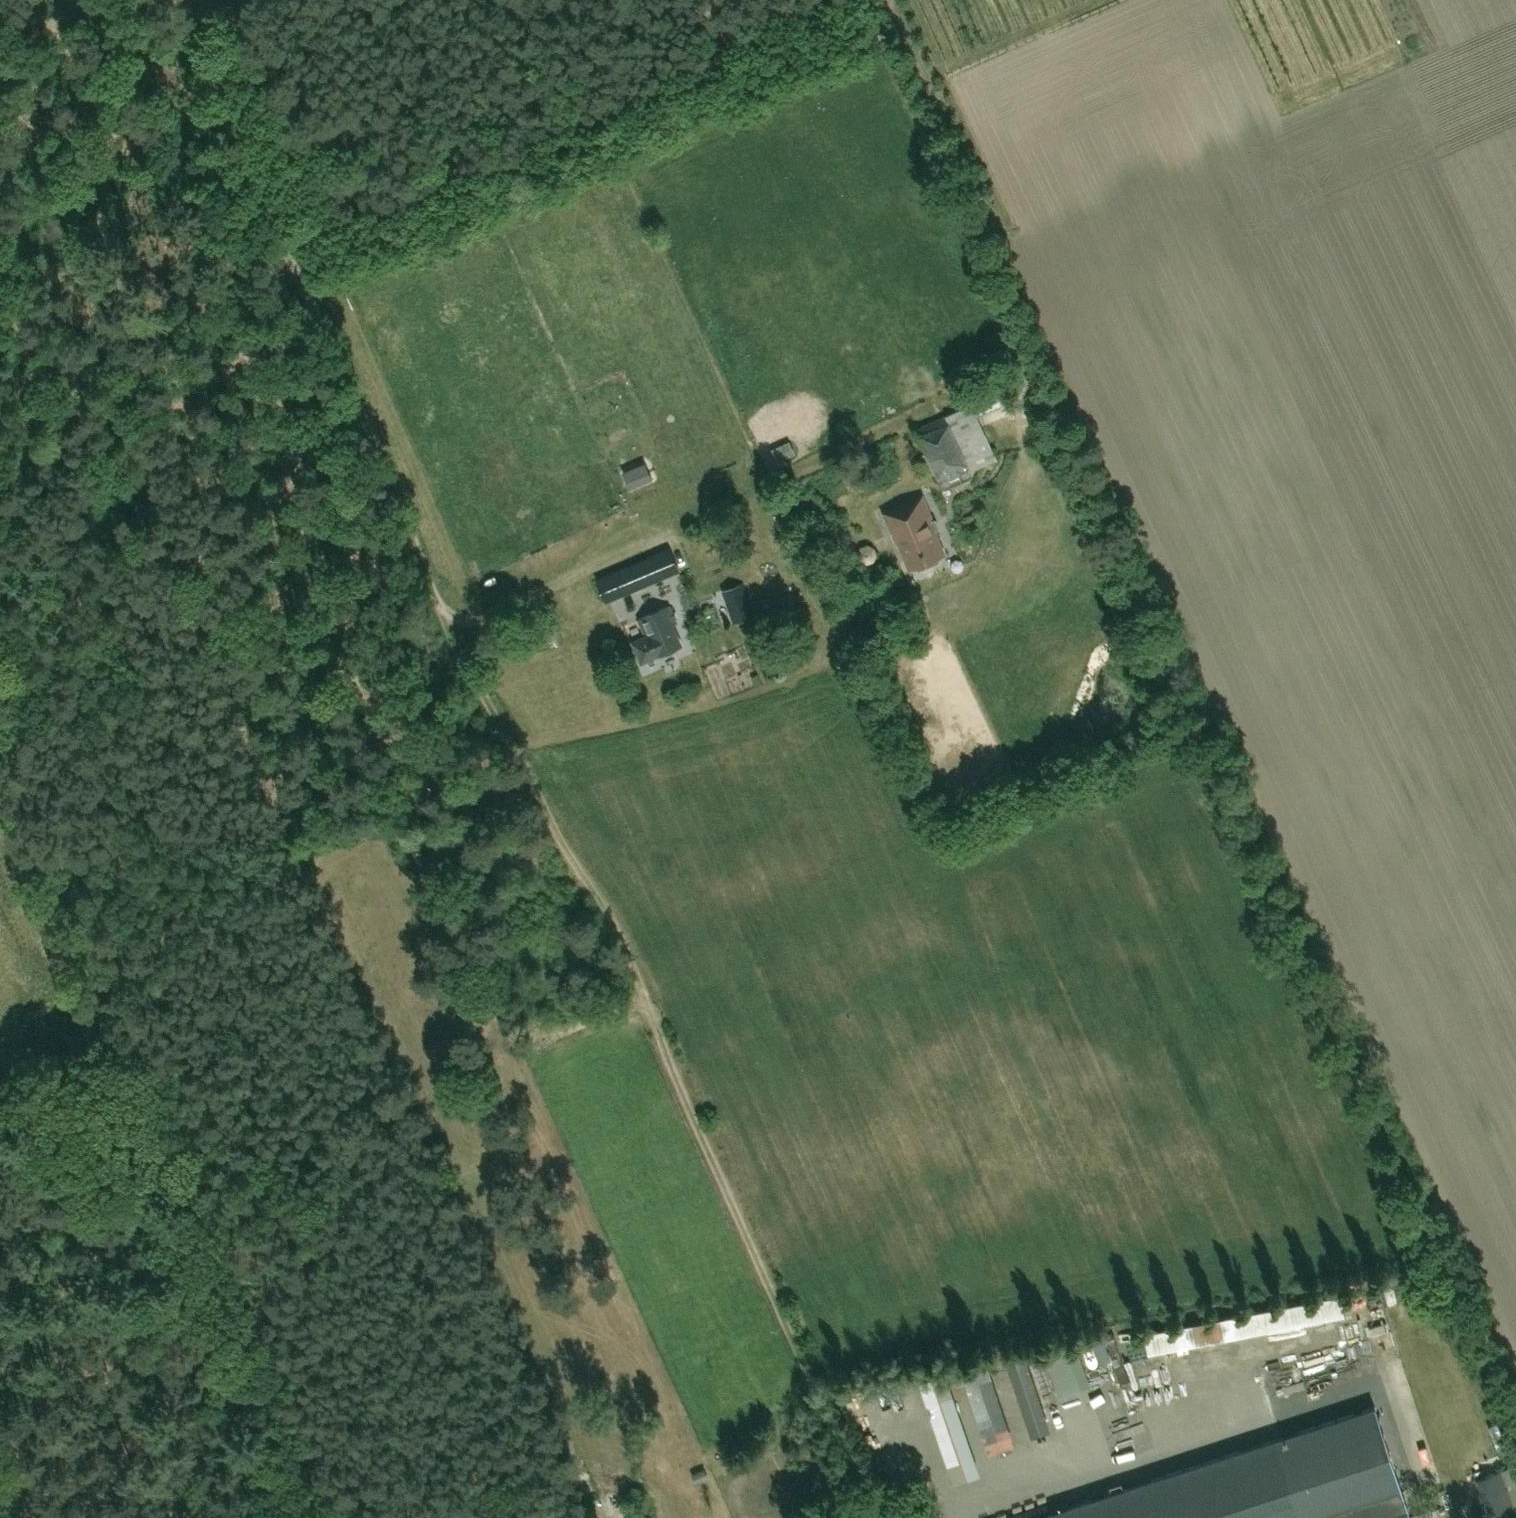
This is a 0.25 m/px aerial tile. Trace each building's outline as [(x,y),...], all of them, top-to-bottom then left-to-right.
[(970,405),(976,417),(1009,402),(1003,387),(970,401),(972,404),(970,405)] [(996,457),(976,417),(970,405),(915,432),(940,484),(996,457)] [(790,442),(771,450),(776,463),(794,454),(790,442)] [(934,549),(941,546),(931,521),(933,521),(932,519),(933,519),(923,496),(884,513),(896,541),(898,540),(906,560),(913,558),(918,570),(939,561),(934,549)] [(859,548),(856,555),(859,563),(867,567),(874,563),(878,557),(876,550),(868,545),(859,548)] [(607,601),(666,576),(680,570),(669,546),(656,552),(597,578),(607,601)] [(640,618),(647,635),(632,642),(641,662),(683,644),(674,624),(676,623),(669,605),(640,618)] [(1063,1393),(1096,1383),(1100,1394),(1120,1388),(1116,1376),(1096,1382),(1090,1362),(1077,1366),(1081,1377),(1061,1383),(1063,1393)] [(945,1442),(1029,1417),(1021,1391),(937,1416),(945,1442)] [(1374,1407),(1277,1439),(1034,1517),(1411,1517),(1374,1407)] [(1476,1479),(1491,1517),(1515,1517),(1515,1478),(1511,1465),(1476,1479)]
